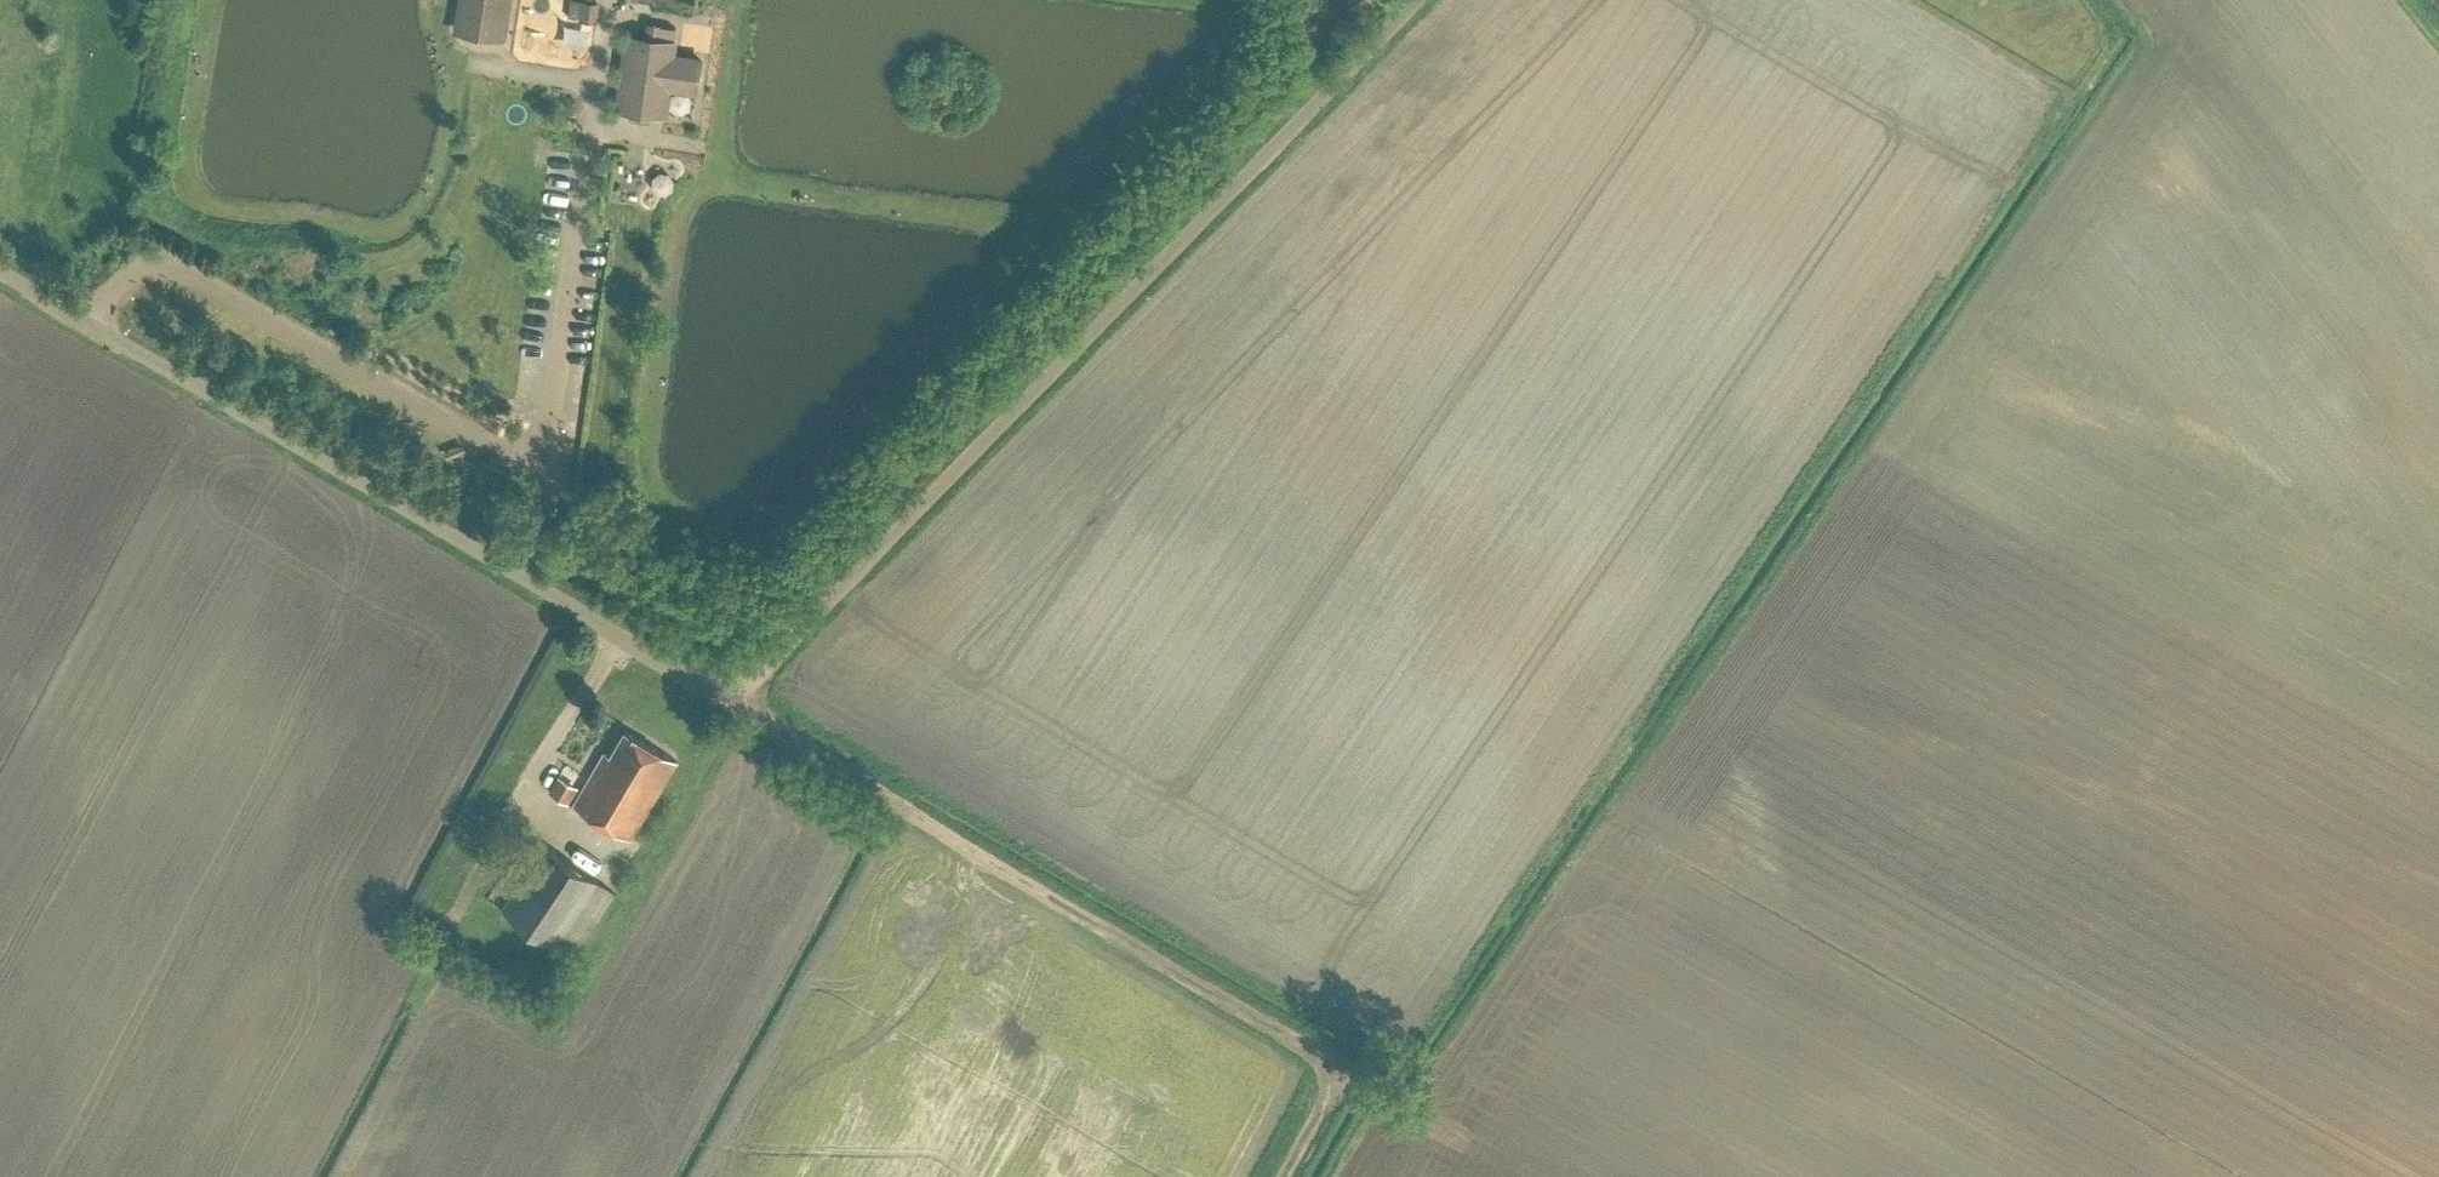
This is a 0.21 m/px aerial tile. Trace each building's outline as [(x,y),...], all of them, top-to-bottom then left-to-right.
[(511,0),(457,0),(454,25),(506,33),(511,0)] [(577,15),(595,17),(597,0),(579,0),(577,15)] [(647,34),(628,31),(615,108),(634,110),(632,119),(649,120),(650,113),(659,114),(665,83),(694,89),(700,58),(671,53),(674,37),(657,35),(658,23),(649,22),(647,34)] [(603,748),(571,801),(628,835),(674,760),(623,729),(609,752),(603,748)] [(548,788),(568,799),(577,783),(558,772),(548,788)] [(613,890),(595,878),(541,841),(497,904),(569,954),(613,890)]
